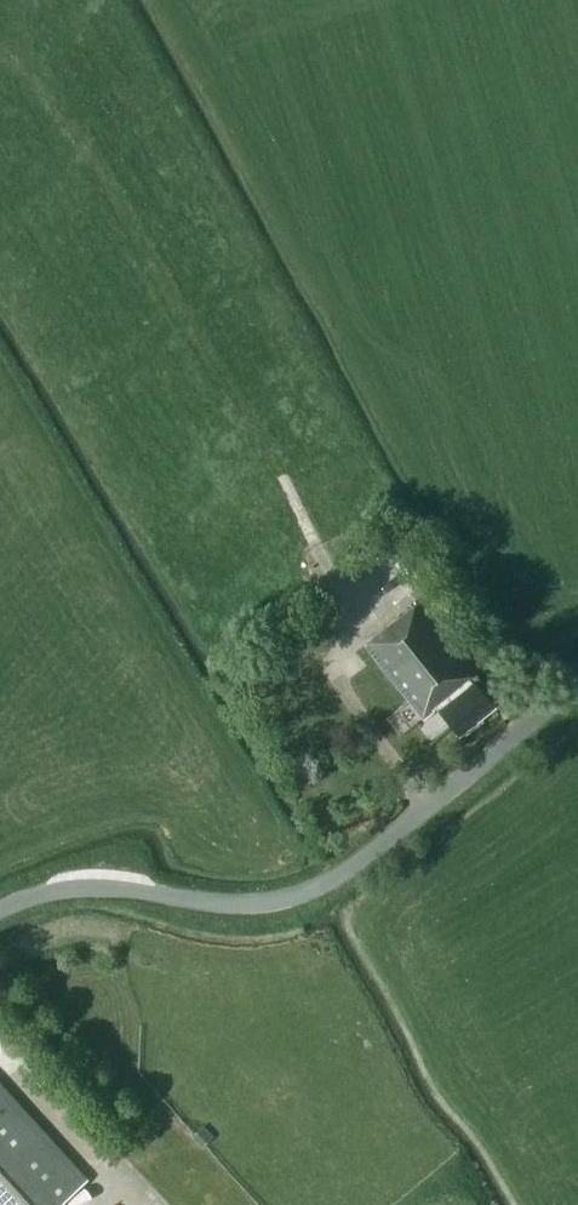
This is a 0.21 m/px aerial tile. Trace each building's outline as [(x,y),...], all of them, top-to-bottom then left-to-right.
[(459,736),(495,708),(475,682),(473,684),(470,681),(476,676),(418,602),(356,651),(366,664),(352,676),(379,710),(402,691),(423,717),(438,705),(442,709),(439,711),(459,736)] [(88,1181),(0,1086),(0,1204),(62,1204),(88,1181)]
